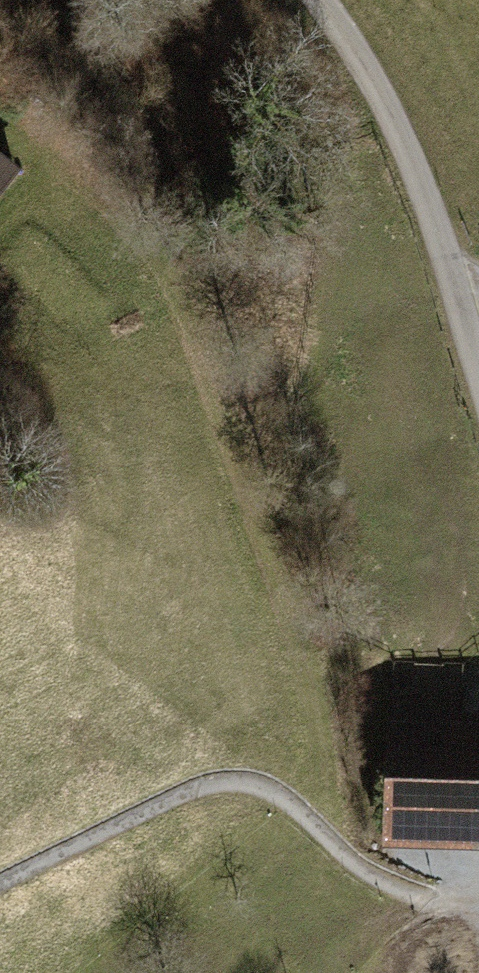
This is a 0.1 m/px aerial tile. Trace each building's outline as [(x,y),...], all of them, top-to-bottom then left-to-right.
[(0,153),(0,202),(24,172),(0,153)] [(389,713),(385,849),(478,852),(478,715),(389,713)]
